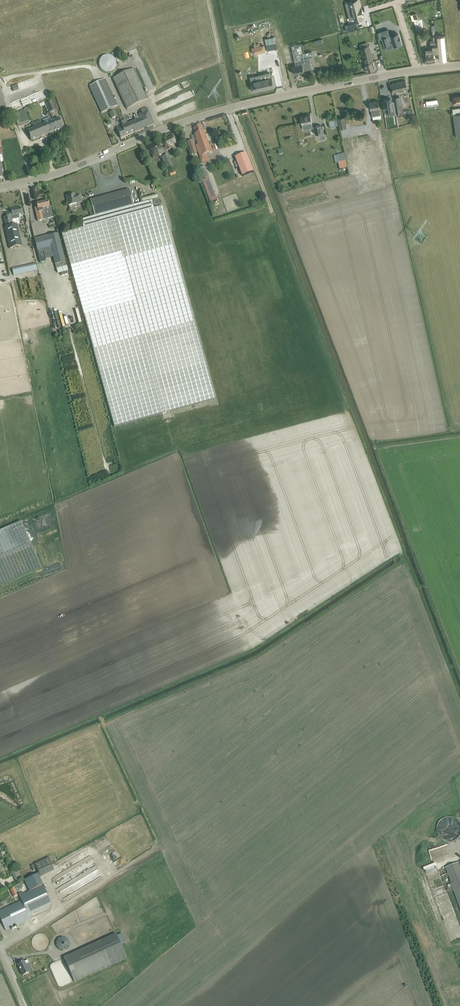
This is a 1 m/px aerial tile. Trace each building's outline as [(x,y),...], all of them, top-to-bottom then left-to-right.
[(349,10),(350,16),(354,15),(356,21),(363,19),(362,15),(363,15),(361,8),(360,8),(358,0),(356,0),(351,1),(353,9),(349,10)] [(388,30),(378,33),(380,40),(383,39),(385,46),(393,44),(394,46),(402,44),(401,41),(400,37),(399,37),(399,34),(395,35),(394,35),(390,36),(388,30)] [(447,59),(446,54),(444,35),(437,36),(437,35),(433,36),(434,39),(437,39),(438,45),(432,46),(432,48),(432,53),(433,53),(439,52),(440,60),(447,59)] [(292,45),(296,66),(302,64),(302,63),(305,63),(304,60),(310,58),(313,58),(312,51),(303,53),(301,43),(292,45)] [(264,45),(252,48),(253,54),(265,51),(264,45)] [(364,47),(361,48),(363,56),(364,60),(366,67),(367,71),(376,69),(373,61),(371,54),(368,45),(364,47)] [(434,61),(433,53),(432,53),(432,48),(426,49),(426,53),(426,57),(427,62),(434,61)] [(112,71),(114,70),(114,69),(115,68),(116,66),(116,64),(116,63),(116,61),(115,59),(114,58),(113,56),(111,55),(110,55),(109,55),(107,55),(106,55),(105,55),(103,56),(102,57),(100,59),(100,60),(99,61),(99,63),(99,64),(99,65),(100,67),(101,68),(101,69),(103,70),(104,71),(105,72),(107,72),(108,72),(109,72),(111,72),(112,71)] [(312,69),(311,64),(310,58),(304,60),(305,63),(302,63),(302,64),(292,67),(293,69),(294,73),(304,71),(304,70),(312,69)] [(134,68),(134,69),(113,79),(127,109),(148,99),(134,68)] [(265,78),(251,81),(254,91),(266,88),(267,89),(274,87),(272,77),(268,78),(265,78)] [(104,79),(90,86),(102,112),(117,106),(104,79)] [(390,84),(391,89),(392,92),(408,88),(406,80),(390,84)] [(404,112),(401,96),(394,97),(397,113),(398,117),(403,116),(403,112),(404,112)] [(383,100),(385,111),(392,110),(393,113),(396,112),(395,107),(394,99),(390,100),(390,99),(383,100)] [(46,103),(48,107),(50,113),(56,110),(52,101),(46,103)] [(370,102),(370,107),(371,110),(372,116),(373,116),(373,119),(380,118),(380,115),(381,115),(378,101),(370,102)] [(29,121),(26,113),(28,113),(29,108),(28,107),(24,108),(24,110),(13,114),(17,126),(29,121)] [(126,136),(154,125),(152,120),(147,108),(141,110),(143,114),(134,117),(136,121),(127,124),(126,121),(125,119),(121,121),(122,123),(123,126),(122,127),(126,136)] [(117,116),(116,113),(115,110),(109,113),(112,119),(117,116)] [(312,125),(312,122),(310,115),(300,117),(301,118),(300,119),(301,121),(302,122),(302,124),(302,123),(304,130),(310,129),(309,125),(312,125)] [(338,118),(340,128),(347,127),(345,117),(338,118)] [(63,128),(61,123),(59,118),(53,120),(57,130),(63,128)] [(31,141),(57,130),(53,120),(41,125),(40,121),(32,124),(34,128),(27,131),(29,136),(31,141)] [(321,125),(314,126),(316,135),(322,133),(321,125)] [(126,136),(122,127),(121,126),(116,128),(119,134),(121,138),(126,136)] [(193,140),(188,142),(189,146),(192,154),(197,152),(194,142),(197,141),(198,145),(196,146),(200,157),(202,164),(209,161),(207,155),(212,153),(207,139),(205,131),(206,131),(204,127),(203,127),(202,126),(194,128),(196,134),(195,134),(195,136),(191,137),(193,140)] [(163,153),(166,151),(166,152),(172,149),(171,146),(176,144),(172,136),(163,140),(163,139),(147,147),(152,158),(159,155),(159,156),(160,156),(160,158),(161,158),(165,156),(163,153)] [(168,154),(165,156),(161,158),(167,171),(174,168),(168,154)] [(247,154),(236,158),(243,177),(254,172),(247,154)] [(218,199),(207,171),(199,174),(210,202),(218,199)] [(134,205),(129,189),(90,200),(94,216),(134,205)] [(68,196),(66,196),(69,205),(77,203),(81,201),(80,195),(75,196),(74,194),(72,195),(71,194),(69,195),(68,196)] [(48,201),(47,202),(47,201),(45,201),(45,202),(36,204),(37,207),(35,208),(38,221),(43,220),(53,217),(52,210),(51,206),(49,207),(48,201)] [(215,399),(178,265),(162,206),(153,208),(151,201),(81,220),(83,228),(62,233),(97,364),(109,405),(114,427),(142,419),(215,399)] [(5,227),(6,232),(10,248),(22,246),(17,224),(13,225),(12,219),(19,217),(19,214),(22,213),(21,208),(11,210),(12,212),(7,214),(7,217),(4,218),(6,226),(5,227)] [(58,234),(39,238),(35,239),(37,250),(40,263),(46,261),(46,259),(53,257),(55,265),(57,269),(66,266),(65,263),(58,234)] [(14,276),(37,270),(36,263),(12,268),(14,276)] [(21,521),(0,530),(0,586),(42,568),(21,521)] [(35,864),(38,872),(52,865),(48,857),(35,864)] [(448,873),(442,876),(448,892),(454,890),(459,906),(459,862),(445,868),(448,873)] [(18,869),(12,872),(16,881),(22,878),(18,869)] [(24,880),(29,891),(43,884),(38,873),(24,880)] [(43,884),(29,891),(24,893),(22,891),(18,893),(21,901),(0,910),(0,918),(6,930),(30,919),(28,915),(52,904),(43,884)] [(75,982),(127,958),(116,934),(64,957),(70,972),(75,982)] [(56,941),(56,944),(57,946),(58,948),(60,949),(62,950),(65,949),(67,948),(69,946),(69,944),(69,941),(68,939),(65,937),(63,936),(60,937),(58,939),(56,941)] [(24,961),(18,964),(23,976),(27,974),(29,973),(27,967),(25,964),(29,963),(27,960),(24,962),(24,961)]
